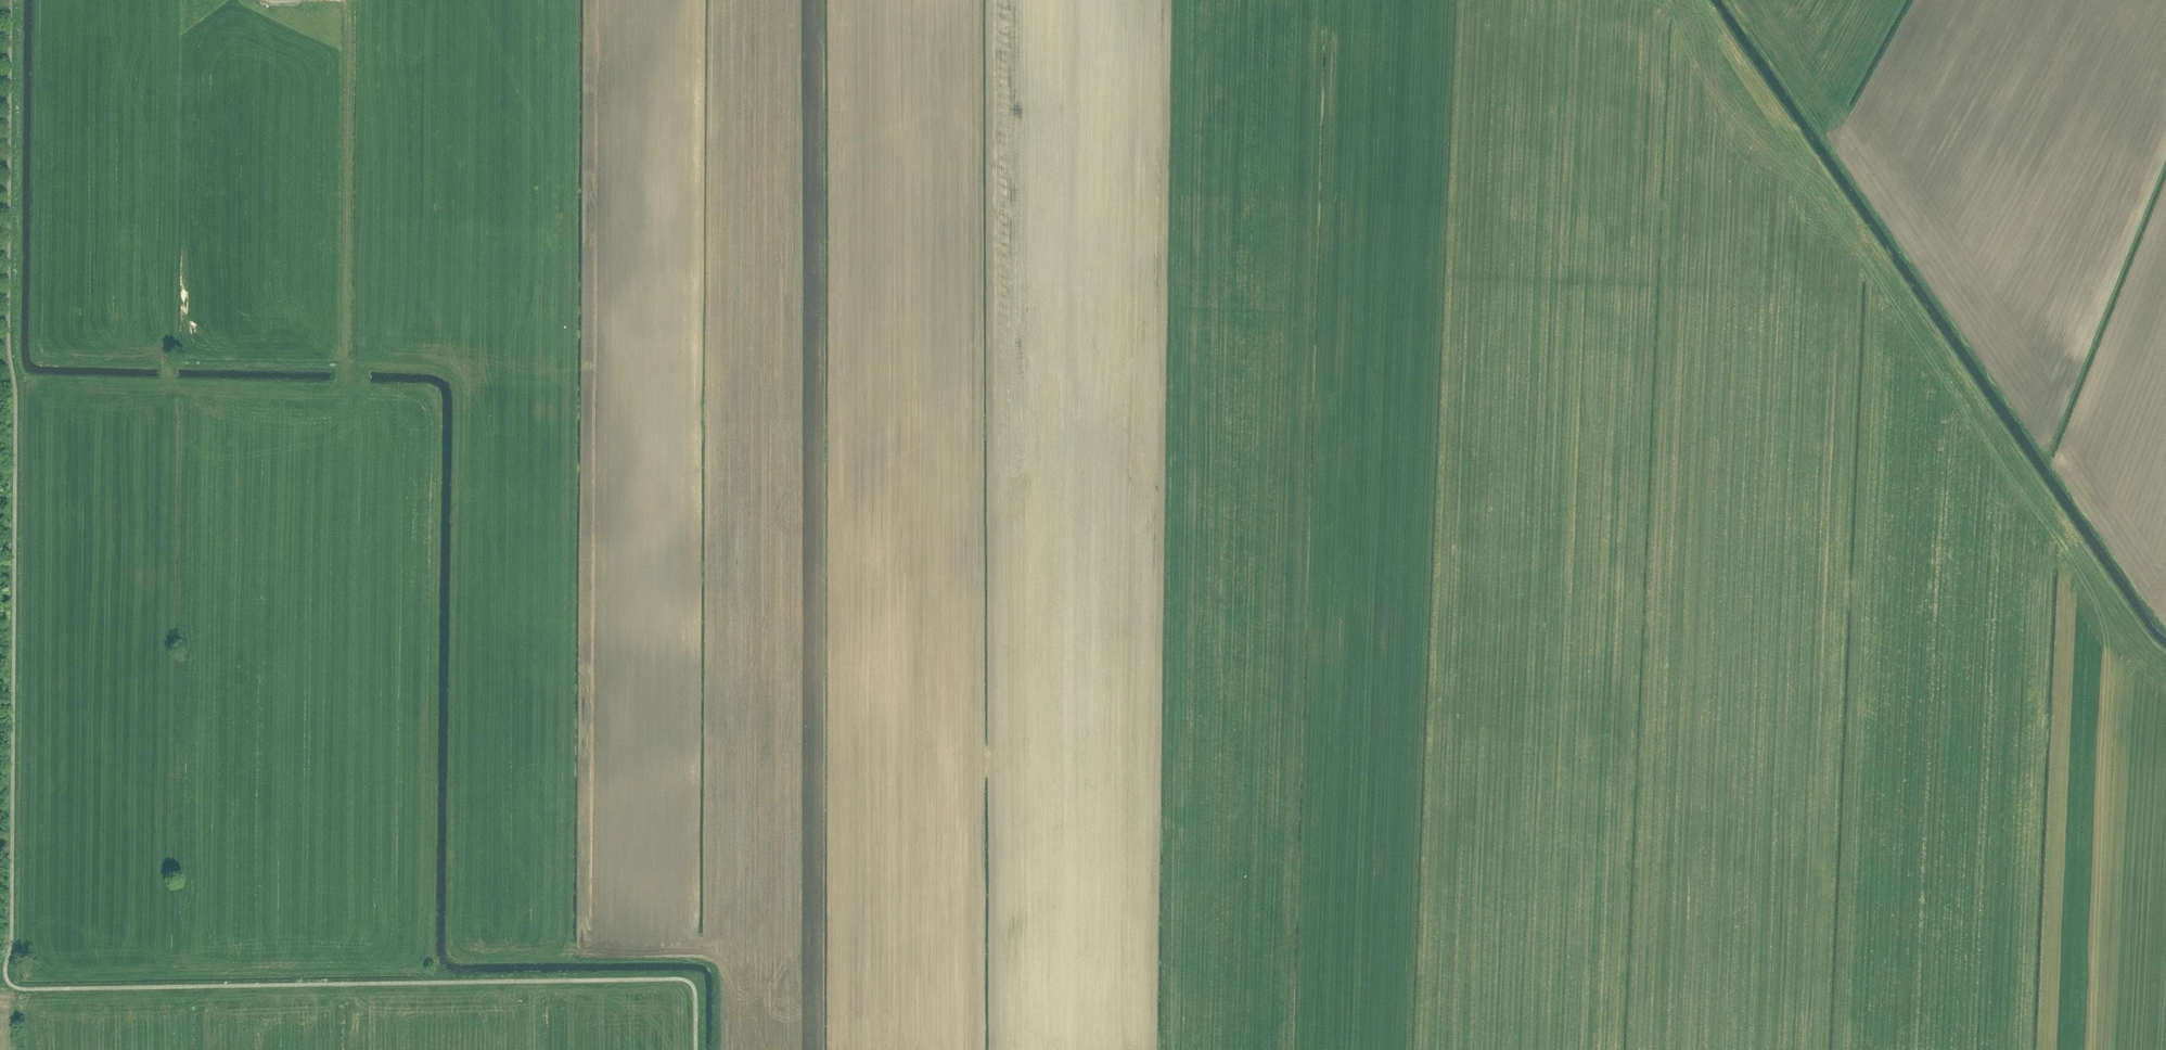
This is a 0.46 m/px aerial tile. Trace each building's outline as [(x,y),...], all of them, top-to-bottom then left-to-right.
[(315,25),(313,12),(306,13),(308,26),(315,25)]
